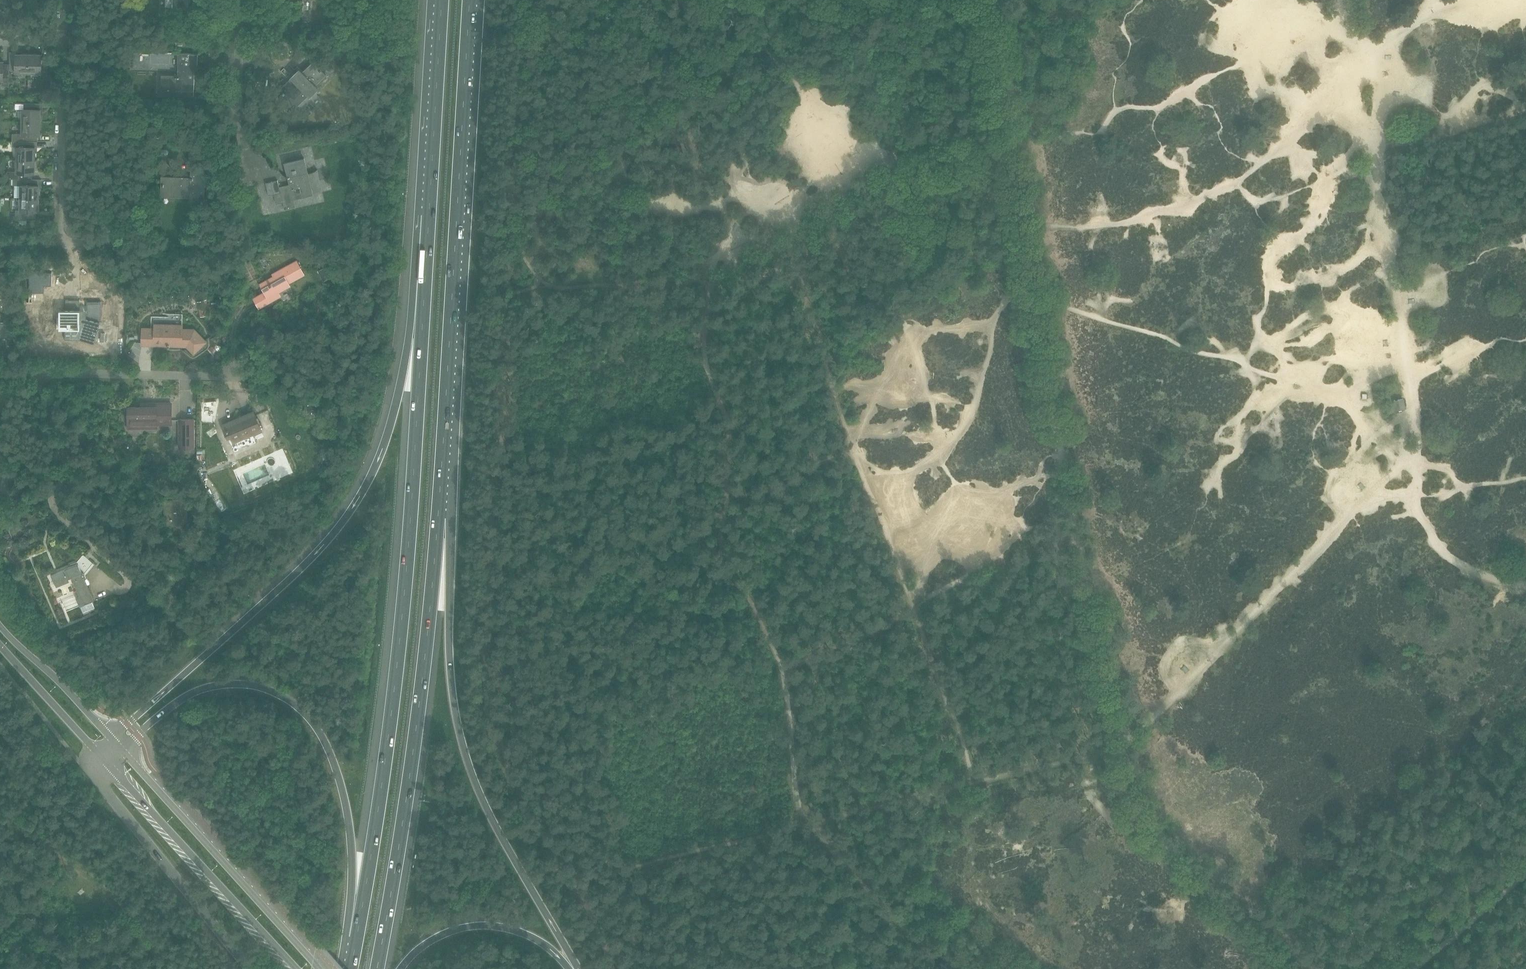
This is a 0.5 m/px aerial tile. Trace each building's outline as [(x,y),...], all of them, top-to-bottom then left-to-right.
[(174,7),(169,7),(185,8),(185,13),(197,13),(197,0),(174,0),(174,7)] [(10,51),(9,64),(9,70),(15,70),(15,72),(28,73),(29,54),(10,53),(10,51)] [(177,76),(176,76),(175,76),(163,76),(162,89),(193,90),(193,95),(194,95),(194,70),(193,70),(193,66),(198,66),(198,53),(178,53),(177,76)] [(42,54),(29,54),(28,73),(40,73),(40,77),(47,77),(48,57),(47,57),(47,60),(41,60),(42,54)] [(2,80),(2,84),(9,84),(9,70),(9,64),(9,67),(3,67),(3,61),(0,61),(0,80),(2,80)] [(283,95),(279,99),(289,109),(289,110),(295,104),(292,102),(304,90),(310,96),(316,90),(313,87),(326,75),(313,62),(300,74),(301,75),(296,80),(292,77),(280,89),(283,93),(282,94),(283,95)] [(22,109),(22,122),(40,122),(41,103),(43,103),(24,103),(16,103),(16,109),(22,109)] [(12,141),(19,141),(35,141),(37,141),(37,140),(34,140),(35,135),(40,135),(40,122),(22,122),(21,134),(12,134),(12,141)] [(16,147),(16,160),(35,160),(35,141),(19,141),(18,147),(16,147)] [(266,183),(269,195),(274,194),(276,203),(283,202),(285,208),(295,206),(293,199),(313,195),(304,158),(284,163),(290,185),(279,187),(278,180),(266,183)] [(3,178),(14,179),(29,179),(29,178),(29,173),(35,173),(35,160),(16,160),(16,171),(3,171),(3,178)] [(190,200),(204,201),(205,167),(192,166),(192,163),(191,163),(191,177),(190,177),(190,178),(161,177),(163,177),(163,183),(162,183),(162,186),(163,186),(162,192),(173,193),(173,195),(190,196),(190,200)] [(20,185),(20,198),(39,198),(39,180),(41,180),(41,179),(32,179),(32,178),(29,178),(29,179),(14,179),(13,185),(20,185)] [(39,198),(20,198),(20,210),(16,210),(16,219),(27,220),(27,217),(36,217),(33,216),(33,211),(38,211),(39,198)] [(280,272),(269,278),(260,283),(264,291),(253,297),(259,308),(278,297),(276,294),(290,286),(289,283),(304,275),(297,260),(278,270),(280,272)] [(83,280),(95,280),(95,264),(83,264),(83,280)] [(30,287),(44,287),(44,285),(44,283),(51,283),(51,285),(52,285),(52,272),(30,272),(30,287)] [(87,310),(87,312),(87,318),(101,322),(101,302),(87,302),(87,310)] [(60,328),(71,328),(71,330),(79,330),(79,328),(83,329),(81,338),(94,341),(99,323),(86,319),(85,322),(79,320),(79,310),(66,310),(66,312),(60,312),(60,328)] [(151,316),(151,328),(142,328),(142,345),(143,345),(143,344),(148,344),(148,345),(149,345),(149,344),(154,344),(154,345),(157,345),(157,344),(161,344),(161,345),(162,345),(162,344),(168,344),(168,347),(170,347),(170,346),(182,346),(182,340),(189,340),(198,349),(206,341),(194,329),(182,329),(183,314),(163,313),(163,316),(151,316)] [(5,323),(0,323),(0,337),(12,337),(13,323),(12,323),(12,320),(10,318),(6,318),(5,320),(5,323)] [(1394,400),(1395,410),(1404,408),(1403,399),(1394,400)] [(171,403),(170,403),(150,403),(150,407),(128,407),(128,428),(129,428),(129,426),(157,426),(157,424),(171,424),(171,403)] [(223,425),(226,432),(229,431),(234,442),(261,430),(253,412),(241,417),(242,418),(236,420),(235,419),(223,425)] [(179,419),(179,432),(182,432),(182,447),(179,447),(179,448),(193,448),(193,419),(179,419)] [(188,524),(187,508),(186,498),(164,500),(166,525),(188,524)] [(81,606),(84,614),(95,609),(92,601),(94,600),(84,577),(85,576),(85,575),(85,574),(85,573),(93,564),(83,555),(77,561),(78,564),(51,575),(55,584),(72,578),(79,595),(76,597),(80,606),(81,606)]
